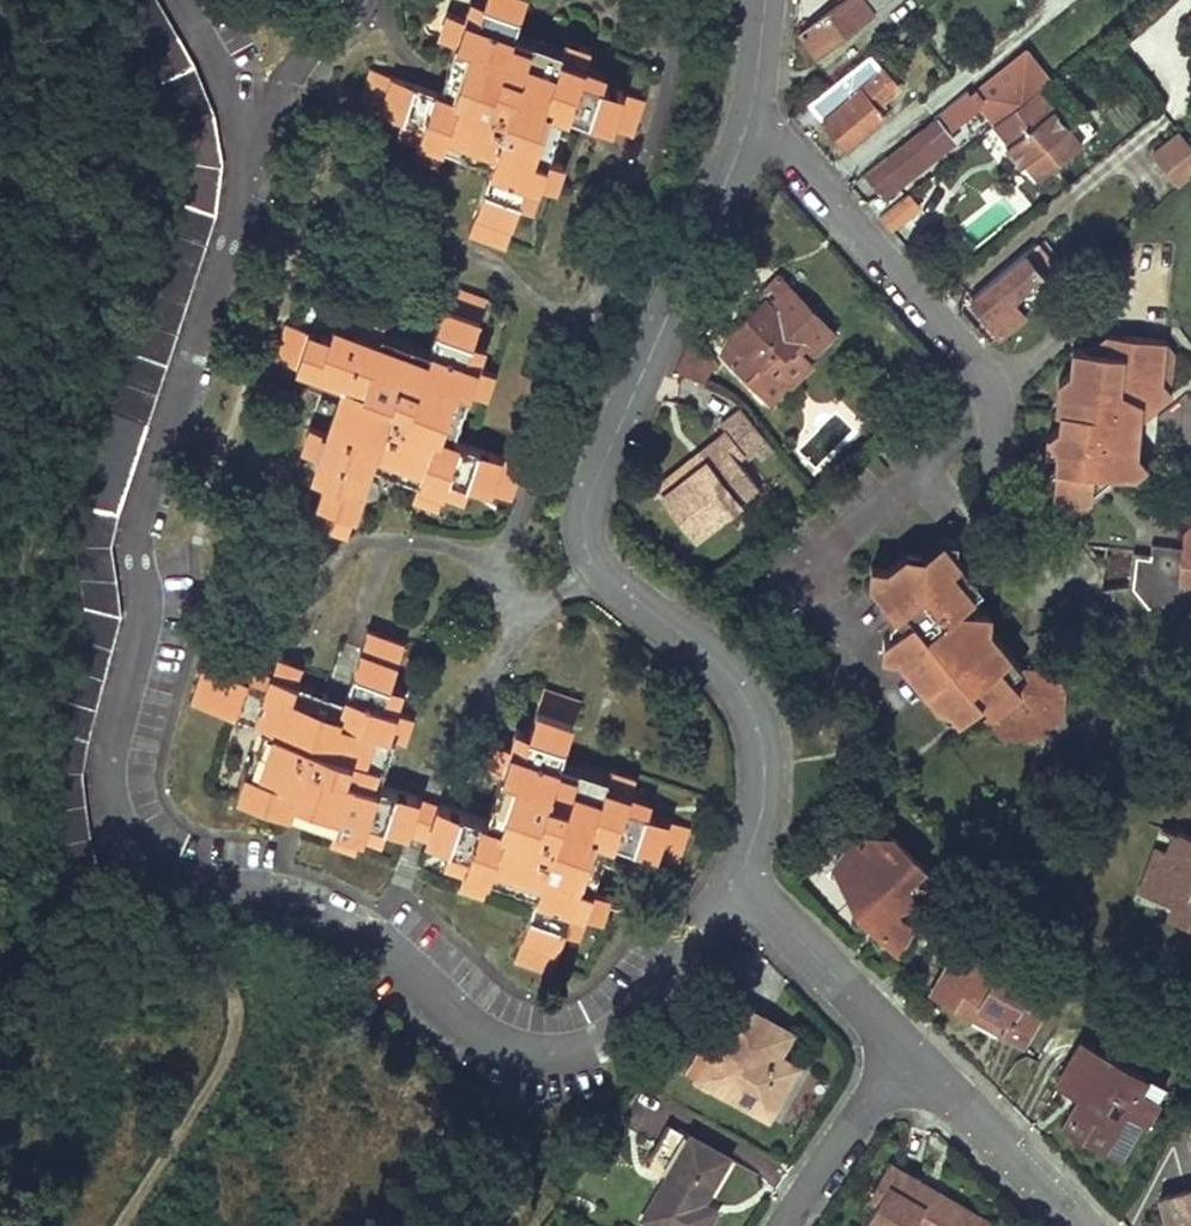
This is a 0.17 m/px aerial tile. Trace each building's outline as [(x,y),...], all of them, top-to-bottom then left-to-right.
[(157,0),(113,0),(165,90),(179,122),(186,165),(181,204),(84,502),(75,545),(85,608),(66,683),(53,730),(48,769),(51,811),(57,850),(71,895),(105,883),(93,841),(87,811),(83,771),(90,736),(122,616),(112,543),(119,510),(216,213),(222,163),(215,114),(194,64),(157,0)] [(483,0),(476,21),(464,16),(449,10),(439,37),(455,43),(445,73),(457,77),(451,95),(438,90),(372,68),(358,104),(401,119),(421,126),(417,139),(412,154),(437,162),(442,147),(471,157),(475,144),(493,151),(490,163),(468,229),(504,242),(519,199),(525,178),(538,182),(556,188),(565,163),(546,158),(557,126),(544,122),(550,105),(562,109),(630,132),(642,95),(600,81),(580,74),(584,62),(590,45),(565,37),(562,47),(559,54),(510,37),(513,29),(523,0),(483,0)] [(483,0),(482,0),(470,0),(464,16),(476,21),(483,0)] [(802,34),(811,46),(817,54),(884,0),(845,0),(802,34)] [(559,54),(562,47),(513,29),(510,37),(559,54)] [(900,85),(871,52),(810,101),(834,129),(849,147),(886,115),(877,104),(900,85)] [(604,69),(584,62),(580,74),(600,81),(604,69)] [(1037,88),(1024,71),(983,104),(995,122),(1037,88)] [(457,77),(445,73),(438,90),(451,95),(457,77)] [(1037,88),(995,122),(1010,139),(1006,143),(1021,162),(1025,159),(1039,176),(1095,131),(1082,114),(1053,76),(1037,88)] [(562,109),(550,105),(544,122),(557,126),(562,109)] [(956,139),(939,117),(909,142),(892,156),(890,154),(869,171),(880,184),(885,190),(896,181),(899,185),(956,139)] [(421,126),(401,119),(397,132),(417,139),(421,126)] [(1178,186),(1190,176),(1190,146),(1178,131),(1150,154),(1178,186)] [(490,163),(493,151),(475,144),(471,157),(490,163)] [(530,203),(538,182),(525,178),(519,199),(530,203)] [(919,204),(909,192),(880,216),(890,228),(919,204)] [(1071,270),(1045,238),(1027,254),(1024,251),(991,280),(970,297),(986,315),(999,330),(1053,285),(1071,270)] [(797,293),(790,284),(770,303),(777,312),(797,293)] [(386,323),(359,315),(353,332),(349,344),(329,338),(288,323),(275,360),(342,384),(353,387),(348,403),(337,400),(328,430),(309,424),(301,449),(318,455),(330,459),(323,479),(310,523),(347,534),(369,467),(373,454),(390,460),(387,473),(418,483),(413,498),(437,507),(443,491),(447,477),(467,484),(509,499),(522,462),(452,440),(440,436),(446,419),(457,423),(469,390),(485,396),(494,370),(477,364),(465,360),(473,338),(486,299),(449,287),(429,350),(426,358),(379,341),(381,334),(386,323)] [(834,332),(797,293),(777,312),(770,303),(765,298),(743,318),(728,332),(747,351),(733,363),(757,389),(772,375),(761,362),(772,352),(776,357),(799,336),(807,343),(814,351),(834,332)] [(353,332),(334,325),(329,338),(349,344),(353,332)] [(1125,335),(1108,333),(1088,348),(1123,352),(1125,335)] [(429,350),(381,334),(379,341),(426,358),(429,350)] [(1055,464),(1040,477),(1070,513),(1091,496),(1093,471),(1133,475),(1146,465),(1136,453),(1142,401),(1159,403),(1172,393),(1162,381),(1164,362),(1176,352),(1166,339),(1125,335),(1123,352),(1088,348),(1074,347),(1071,371),(1059,381),(1070,395),(1068,411),(1061,410),(1060,426),(1047,436),(1057,448),(1055,464)] [(807,343),(799,336),(776,357),(772,352),(761,362),(772,375),(807,343)] [(484,343),(473,338),(465,360),(477,364),(484,343)] [(708,351),(689,342),(678,369),(697,380),(708,351)] [(697,380),(678,369),(671,384),(672,385),(664,405),(663,405),(661,410),(662,410),(660,414),(667,418),(679,425),(704,383),(697,380)] [(353,387),(342,384),(337,400),(348,403),(353,387)] [(457,423),(446,419),(440,436),(452,440),(457,423)] [(756,483),(728,447),(685,481),(664,498),(694,537),(740,501),(737,498),(756,483)] [(390,460),(373,454),(369,467),(387,473),(390,460)] [(330,459),(318,455),(313,476),(323,479),(330,459)] [(467,484),(447,477),(443,491),(462,498),(467,484)] [(982,586),(984,570),(968,568),(956,554),(958,538),(942,536),(913,560),(906,551),(887,565),(871,564),(869,580),(906,624),(901,628),(899,625),(883,637),(882,653),(897,655),(924,686),(930,681),(944,699),(942,715),(958,717),(1021,666),(988,625),(990,609),(974,608),(954,623),(947,614),(967,598),(982,586)] [(1190,546),(1151,542),(1149,554),(1134,552),(1130,587),(1145,606),(1173,609),(1190,594),(1190,595),(1190,545),(1190,546)] [(974,608),(967,598),(947,614),(954,623),(974,608)] [(248,679),(206,665),(194,702),(261,725),(273,729),(268,745),(256,741),(239,793),(289,810),(293,797),(309,803),(306,815),(335,825),(331,841),(357,849),(363,832),(366,820),(387,828),(405,833),(419,797),(379,785),(370,783),(386,734),(395,737),(403,739),(412,714),(397,709),(383,706),(390,683),(404,641),(368,628),(345,698),(342,709),(325,704),(329,692),(298,682),(303,665),(278,657),(272,673),(268,686),(248,679)] [(272,673),(252,668),(248,679),(268,686),(272,673)] [(403,688),(390,683),(383,706),(397,709),(403,688)] [(580,699),(544,687),(529,731),(523,750),(510,745),(494,741),(485,766),(501,771),(492,802),(503,808),(498,824),(486,819),(437,804),(426,841),(447,847),(468,854),(464,868),(459,884),(483,892),(489,876),(520,885),(524,874),(541,879),(537,892),(516,960),(552,971),(565,929),(572,908),(585,912),(602,918),(609,893),(595,887),(604,857),(591,851),(596,835),(609,840),(677,861),(689,825),(646,811),(626,804),(630,792),(635,776),(611,768),(608,776),(606,784),(558,767),(560,760),(580,699)] [(345,698),(329,692),(325,704),(342,709),(345,698)] [(273,729),(261,725),(256,741),(268,745),(273,729)] [(529,731),(517,727),(510,745),(523,750),(529,731)] [(395,737),(386,734),(370,783),(379,785),(395,737)] [(608,776),(560,760),(558,767),(606,784),(608,776)] [(650,800),(630,792),(626,804),(646,811),(650,800)] [(293,797),(289,810),(306,815),(309,803),(293,797)] [(437,804),(419,797),(405,833),(426,841),(437,804)] [(503,808),(492,802),(486,819),(498,824),(503,808)] [(387,828),(366,820),(363,832),(383,839),(387,828)] [(1177,833),(1169,852),(1158,848),(1146,879),(1181,893),(1177,904),(1172,917),(1190,925),(1190,838),(1177,833)] [(609,840),(596,835),(591,851),(604,857),(609,840)] [(934,880),(890,836),(881,845),(867,844),(866,838),(854,837),(834,862),(858,876),(851,889),(863,897),(856,911),(868,923),(876,921),(882,925),(878,934),(886,941),(896,951),(934,880)] [(468,854),(447,847),(443,861),(464,868),(468,854)] [(858,876),(834,862),(856,911),(863,897),(851,889),(858,876)] [(524,874),(520,885),(537,892),(541,879),(524,874)] [(1181,893),(1146,879),(1141,891),(1177,904),(1181,893)] [(585,912),(572,908),(565,929),(578,933),(585,912)] [(876,921),(868,923),(878,934),(882,925),(876,921)] [(984,953),(962,940),(933,992),(975,1016),(981,1007),(1007,1020),(1001,1030),(1022,1041),(1052,991),(1002,963),(998,968),(981,958),(984,953)] [(768,1019),(738,1002),(710,1050),(717,1054),(702,1080),(765,1116),(790,1073),(772,1063),(777,1054),(790,1032),(768,1019)] [(981,1007),(975,1016),(988,1023),(1001,1030),(1007,1020),(981,1007)] [(1145,1078),(1081,1043),(1057,1083),(1081,1096),(1089,1100),(1084,1111),(1076,1107),(1064,1127),(1088,1140),(1119,1157),(1130,1136),(1117,1129),(1125,1115),(1143,1123),(1155,1101),(1138,1091),(1145,1078)] [(717,1054),(710,1050),(695,1076),(702,1080),(717,1054)] [(794,1064),(777,1054),(772,1063),(790,1073),(794,1064)] [(1089,1100),(1081,1096),(1076,1107),(1084,1111),(1089,1100)] [(675,1128),(652,1168),(664,1175),(641,1217),(657,1225),(704,1225),(714,1209),(697,1199),(701,1191),(705,1193),(726,1157),(675,1128)] [(888,1160),(878,1177),(887,1182),(876,1202),(863,1225),(984,1225),(989,1218),(948,1194),(933,1185),(927,1196),(916,1190),(922,1179),(888,1160)] [(887,1182),(878,1177),(867,1197),(876,1202),(887,1182)] [(933,1185),(922,1179),(916,1190),(927,1196),(933,1185)] [(1159,1199),(1167,1225),(1190,1225),(1190,1190),(1159,1199)]
